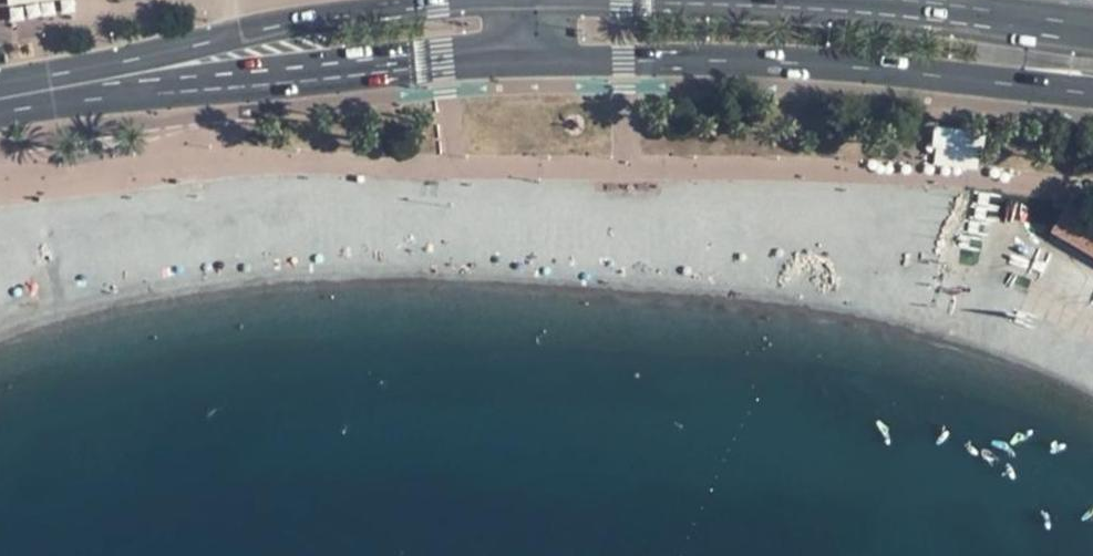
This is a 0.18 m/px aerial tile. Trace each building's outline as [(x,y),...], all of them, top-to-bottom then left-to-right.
[(961,133),(934,131),(933,151),(961,152),(961,133)] [(1092,244),(1092,218),(1072,205),(1055,231),(1089,251),(1092,244)]
